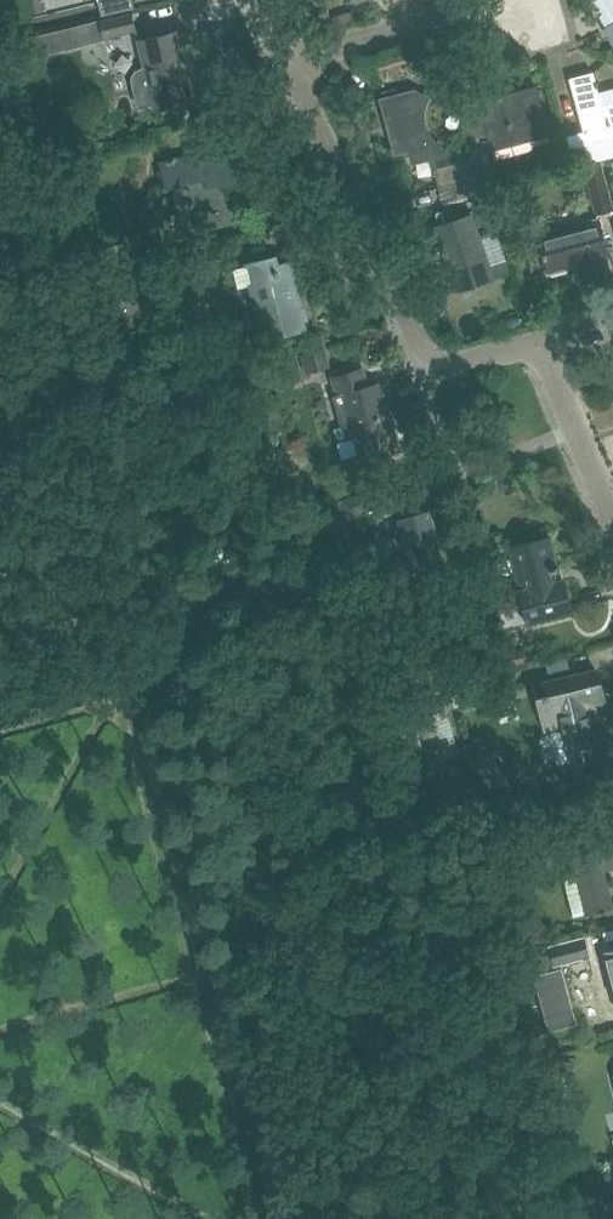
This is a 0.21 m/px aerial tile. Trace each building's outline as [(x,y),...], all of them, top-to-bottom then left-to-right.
[(137,29),(132,11),(98,19),(103,38),(137,29)] [(604,29),(612,46),(612,24),(604,29)] [(76,27),(19,41),(23,60),(80,46),(76,27)] [(155,109),(174,105),(197,99),(181,32),(139,42),(146,68),(142,69),(139,70),(135,73),(132,78),(132,83),(138,109),(154,106),(155,109)] [(575,160),(577,168),(595,163),(589,141),(612,135),(612,104),(602,107),(597,89),(599,88),(597,84),(596,84),(593,73),(570,79),(585,132),(568,137),(575,160)] [(480,104),(486,127),(492,149),(549,133),(537,88),(480,104)] [(431,159),(434,172),(438,187),(479,176),(472,153),(465,154),(458,154),(450,152),(442,148),(437,144),(431,139),(427,133),(425,125),(424,119),(424,112),(425,104),(427,97),(415,91),(381,100),(396,153),(410,149),(414,163),(431,159)] [(471,147),(472,153),(479,176),(493,173),(485,143),(471,147)] [(200,153),(176,159),(159,163),(165,188),(183,183),(189,211),(177,214),(177,215),(158,220),(164,241),(233,223),(232,220),(237,219),(233,202),(221,205),(217,187),(243,181),(237,155),(202,164),(200,153)] [(584,170),(587,180),(596,213),(611,209),(603,176),(600,165),(584,170)] [(482,191),(479,176),(438,187),(442,201),(482,191)] [(459,219),(436,227),(458,291),(494,279),(510,274),(499,239),(493,241),(491,235),(480,238),(473,215),(459,219)] [(539,233),(543,250),(550,273),(577,266),(576,263),(585,261),(591,280),(612,275),(597,218),(539,233)] [(125,236),(130,262),(158,256),(152,230),(125,236)] [(247,268),(232,272),(237,289),(251,286),(264,339),(281,335),(305,329),(289,265),(277,268),(275,258),(252,264),(246,266),(247,268)] [(325,349),(302,356),(307,374),(330,367),(325,349)] [(363,369),(340,375),(331,378),(335,396),(333,396),(345,441),(357,438),(361,455),(396,445),(379,384),(368,387),(363,369)] [(389,487),(342,501),(355,542),(370,537),(363,512),(393,503),(389,487)] [(410,569),(423,565),(446,559),(434,518),(437,517),(435,510),(396,521),(410,569)] [(506,549),(512,572),(517,591),(520,590),(528,623),(571,612),(563,580),(557,582),(554,571),(558,570),(550,538),(506,549)] [(528,664),(525,649),(499,653),(502,668),(528,664)] [(568,659),(547,665),(550,676),(571,671),(568,659)] [(573,764),(586,760),(610,754),(600,715),(593,717),(591,709),(605,705),(596,670),(535,685),(546,729),(563,725),(573,764)] [(446,782),(421,790),(427,808),(433,810),(434,814),(446,811),(444,806),(453,804),(446,782)] [(478,800),(459,806),(464,822),(482,816),(478,800)] [(609,820),(589,825),(591,834),(560,843),(569,879),(565,880),(574,917),(588,914),(588,915),(612,909),(612,907),(603,866),(612,864),(612,819),(609,820)] [(570,943),(552,947),(556,964),(558,964),(588,956),(583,939),(570,943)] [(603,952),(612,989),(612,949),(603,952)] [(533,1034),(512,1039),(518,1061),(538,1056),(533,1034)] [(577,1077),(573,1061),(562,1064),(566,1080),(577,1077)]
